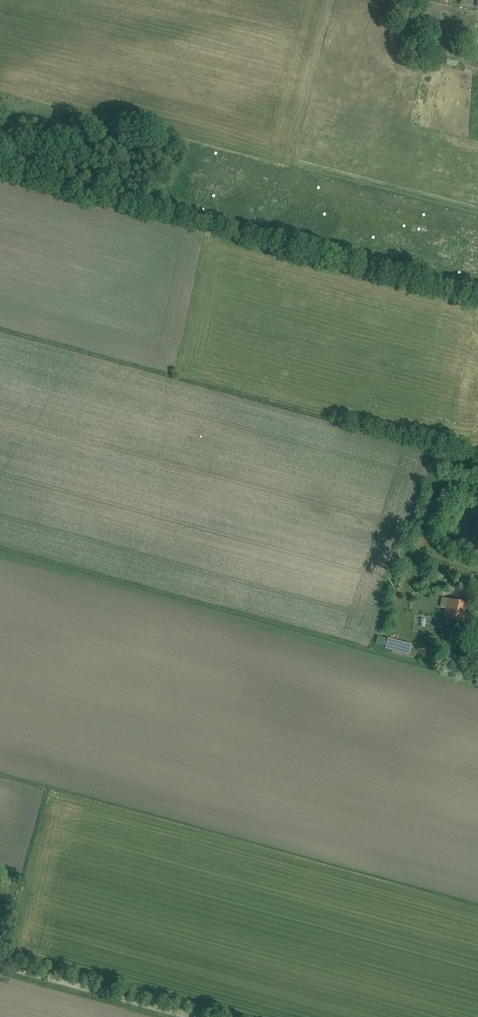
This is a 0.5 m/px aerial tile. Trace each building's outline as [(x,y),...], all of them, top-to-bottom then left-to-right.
[(449,600),(445,618),(467,623),(471,605),(449,600)]
